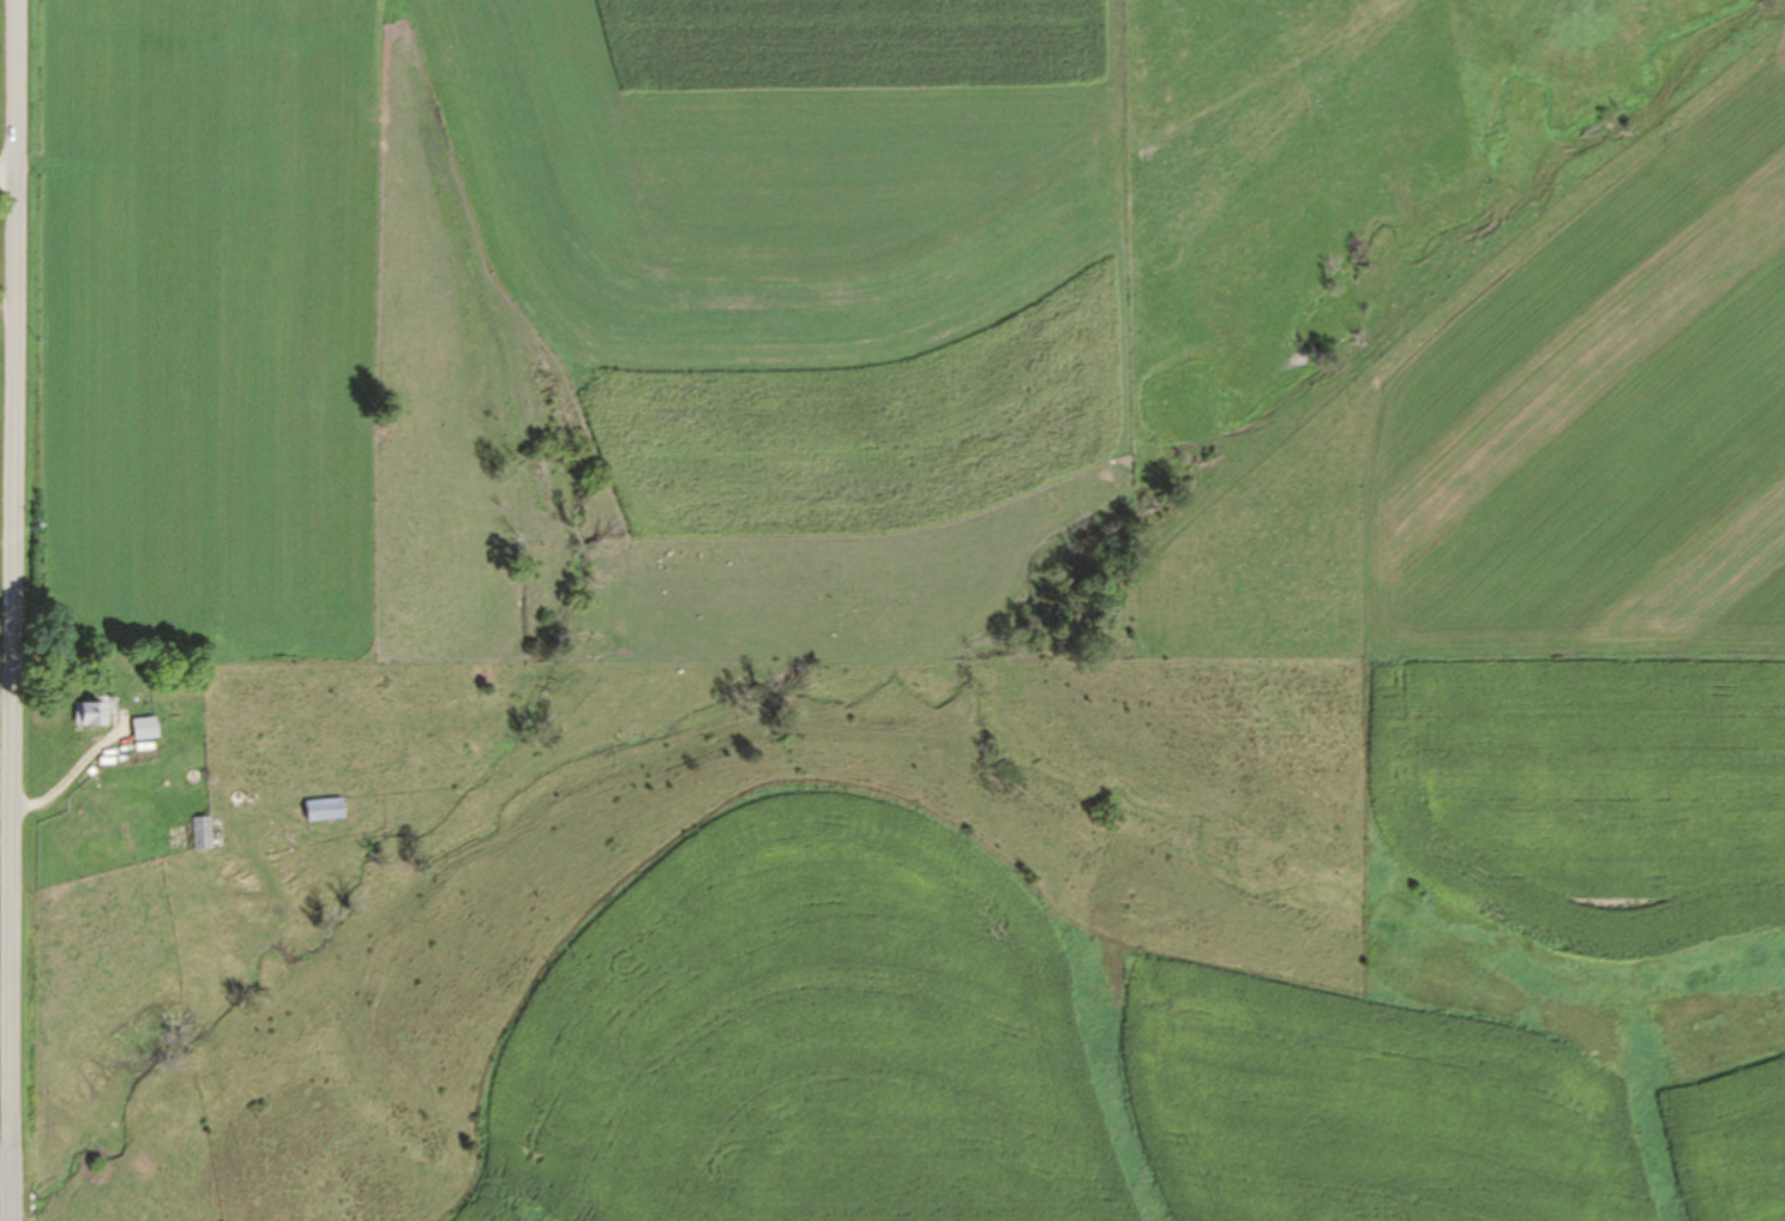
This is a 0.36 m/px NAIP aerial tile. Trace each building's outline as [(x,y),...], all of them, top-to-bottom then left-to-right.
[(89,704),(66,704),(66,727),(110,727),(110,698),(89,698),(89,704)] [(150,719),(122,720),(123,741),(151,739),(150,719)] [(340,800),(299,802),(300,822),(341,820),(340,800)] [(189,850),(209,850),(209,818),(189,818),(189,850)]
